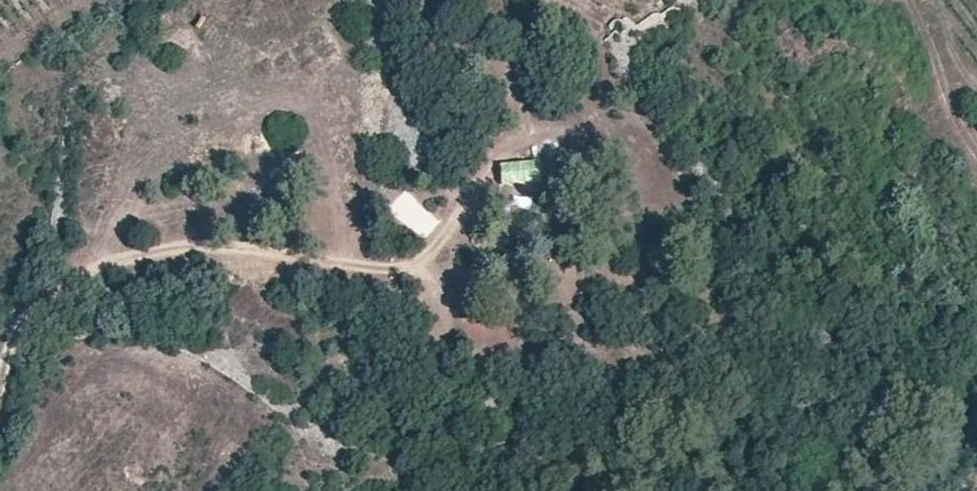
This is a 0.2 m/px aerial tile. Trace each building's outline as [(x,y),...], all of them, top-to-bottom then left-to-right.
[(624,20),(610,22),(614,45),(629,42),(624,20)] [(498,162),(500,184),(539,181),(537,158),(498,162)]
